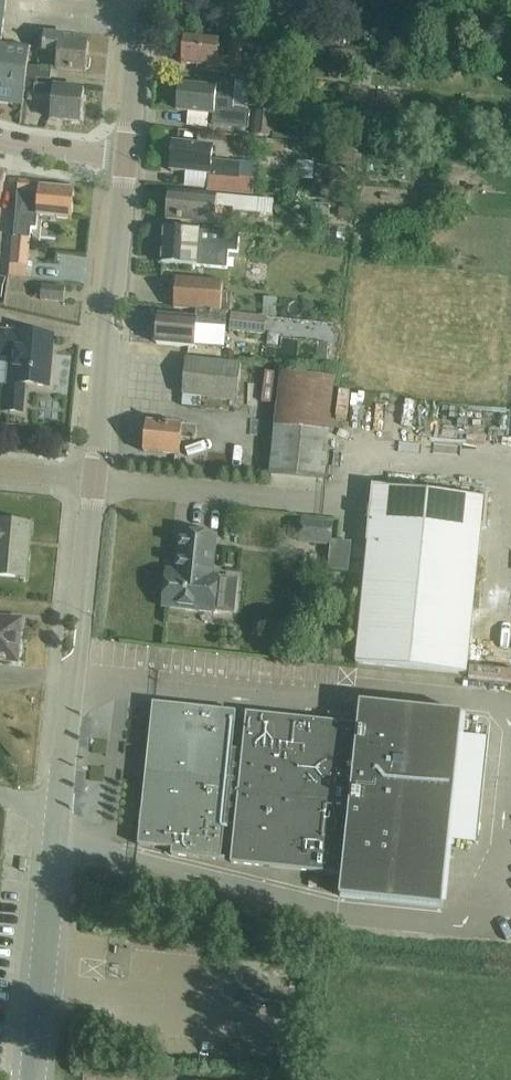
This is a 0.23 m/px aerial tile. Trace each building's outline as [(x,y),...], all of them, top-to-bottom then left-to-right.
[(327,28),(325,44),(338,46),(340,30),(327,28)] [(42,36),(40,53),(59,55),(58,71),(88,74),(91,45),(76,44),(77,40),(42,36)] [(253,71),(255,43),(231,41),(230,54),(219,53),(220,41),(185,38),(183,65),(253,71)] [(272,45),(271,58),(287,60),(288,46),(272,45)] [(29,67),(31,50),(1,46),(1,47),(0,47),(0,99),(24,102),(25,95),(27,79),(29,67)] [(378,57),(377,70),(393,71),(393,58),(378,57)] [(53,70),(29,67),(27,79),(37,80),(52,81),(53,70)] [(36,87),(37,80),(27,79),(25,95),(35,97),(54,98),(52,120),(83,123),(86,92),(36,87)] [(179,102),(177,113),(178,113),(179,112),(188,113),(209,116),(213,116),(212,125),(210,125),(209,126),(249,130),(249,129),(248,129),(249,113),(233,112),(232,111),(232,110),(235,84),(236,84),(236,83),(215,80),(214,82),(216,82),(215,90),(181,86),(182,85),(180,85),(179,102)] [(342,103),(357,104),(358,89),(343,87),(342,103)] [(269,114),(257,113),(255,135),(267,136),(269,114)] [(362,115),(360,128),(369,129),(370,116),(362,115)] [(253,180),(239,178),(240,164),(211,161),(212,146),(174,142),(171,171),(207,175),(205,192),(251,196),(253,180)] [(294,143),(276,142),(274,157),(293,159),(294,143)] [(13,238),(11,264),(28,266),(30,240),(31,227),(36,228),(37,216),(71,219),(74,191),(39,188),(40,184),(18,182),(17,201),(13,238)] [(274,215),(275,203),(170,193),(168,218),(217,222),(218,207),(234,208),(234,212),(274,215)] [(341,205),(340,217),(349,218),(350,206),(341,205)] [(162,249),(161,264),(227,269),(229,253),(238,253),(240,234),(210,232),(166,228),(165,249),(162,249)] [(48,249),(46,272),(73,274),(75,251),(48,249)] [(174,309),(197,311),(225,313),(228,284),(177,280),(174,309)] [(65,302),(66,288),(43,285),(41,299),(65,302)] [(266,313),(267,295),(254,294),(253,312),(266,313)] [(225,313),(197,311),(196,321),(160,318),(158,345),(194,348),(225,350),(228,313),(225,313)] [(230,315),(229,330),(265,333),(266,318),(230,315)] [(18,333),(0,331),(0,358),(10,359),(8,387),(4,387),(2,409),(25,411),(28,385),(48,387),(53,337),(18,333)] [(229,351),(229,360),(239,360),(239,352),(229,351)] [(238,401),(242,365),(188,359),(184,396),(238,401)] [(266,402),(268,371),(255,371),(253,401),(266,402)] [(336,380),(283,375),(272,477),(325,482),(336,380)] [(195,441),(196,428),(146,423),(144,453),(179,456),(181,440),(195,441)] [(485,499),(374,488),(356,664),(467,675),(485,499)] [(330,545),(331,545),(331,540),(333,524),(302,520),(300,542),(330,545)] [(25,578),(28,549),(25,549),(26,536),(29,536),(30,524),(0,522),(0,576),(25,578)] [(167,570),(163,608),(184,610),(214,613),(218,576),(208,575),(212,536),(179,532),(175,571),(167,570)] [(330,545),(328,570),(348,572),(351,542),(331,540),(331,545),(330,545)] [(18,662),(22,621),(0,619),(0,661),(18,662)] [(340,663),(341,653),(327,651),(326,662),(340,663)] [(235,827),(232,863),(342,875),(340,897),(443,907),(463,714),(360,703),(358,725),(247,714),(243,751),(232,749),(236,713),(153,704),(149,748),(161,763),(159,779),(151,778),(145,782),(142,813),(140,829),(141,829),(139,845),(173,849),(172,855),(221,860),(224,825),(235,827)] [(469,910),(472,884),(445,881),(443,907),(469,910)] [(272,976),(272,963),(240,962),(240,975),(272,976)] [(105,1049),(106,1033),(95,1032),(94,1047),(105,1049)]
